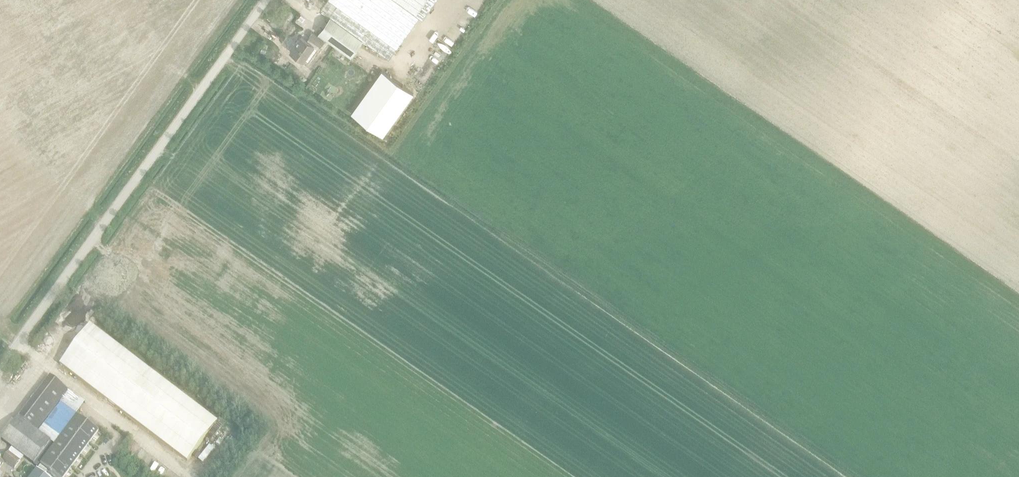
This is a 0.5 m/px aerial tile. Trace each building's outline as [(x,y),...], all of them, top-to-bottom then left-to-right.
[(422,19),(435,0),(327,0),(320,9),(330,16),(318,33),(319,33),(317,35),(313,32),(308,38),(309,38),(307,40),(301,36),(290,51),(302,60),(315,43),(320,46),(324,40),(323,40),(325,38),(350,56),(362,39),(388,59),(419,17),(422,19)] [(436,22),(428,33),(437,40),(445,28),(436,22)] [(382,70),(351,113),(382,135),(413,92),(382,70)] [(59,364),(187,462),(217,421),(90,324),(59,364)] [(1,440),(23,456),(36,466),(53,444),(54,445),(40,464),(58,476),(64,476),(98,431),(76,414),(85,403),(69,391),(50,376),(1,440)] [(149,448),(152,459),(157,457),(154,447),(149,448)] [(14,468),(23,456),(12,448),(3,460),(14,468)] [(164,455),(158,456),(161,467),(167,466),(164,455)] [(30,476),(48,476),(37,469),(30,476)]
